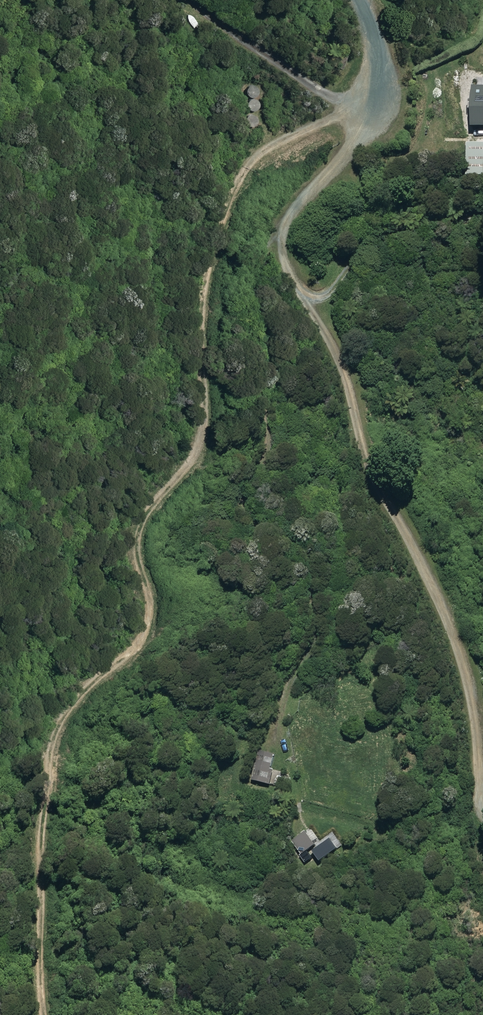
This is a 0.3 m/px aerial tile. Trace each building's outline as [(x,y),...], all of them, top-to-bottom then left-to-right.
[(474,89),(471,130),(482,131),(482,90),(474,89)] [(468,144),(468,172),(480,172),(480,156),(482,156),(482,143),(468,144)] [(275,756),(258,753),(253,781),(280,786),(283,772),(272,770),(275,756)] [(312,847),(323,862),(344,847),(333,832),(312,847)]
